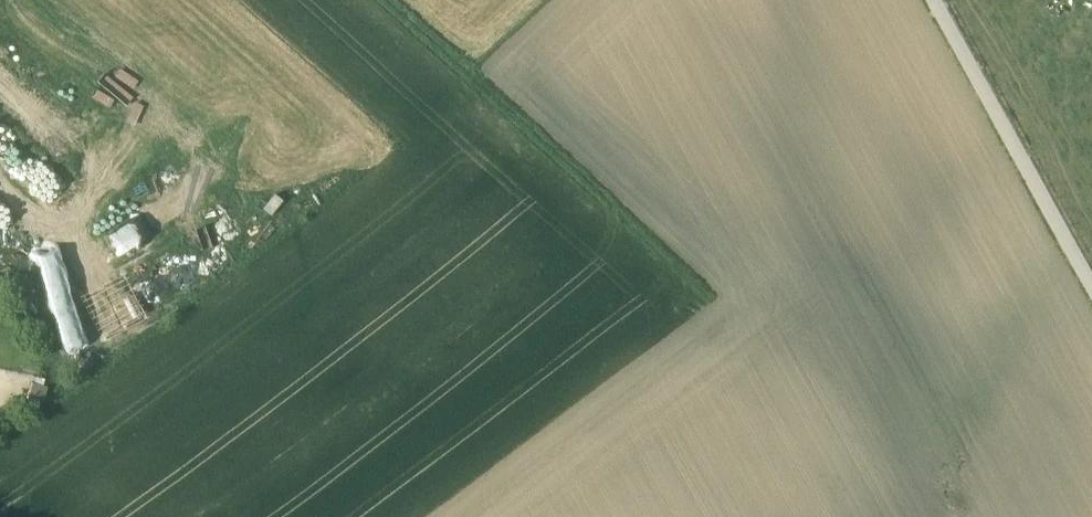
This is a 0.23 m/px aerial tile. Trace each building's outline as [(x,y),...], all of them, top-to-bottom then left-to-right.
[(162,191),(91,237),(104,257),(175,210),(162,191)] [(88,357),(68,239),(44,243),(64,361),(88,357)] [(146,304),(113,321),(122,339),(155,321),(146,304)]
